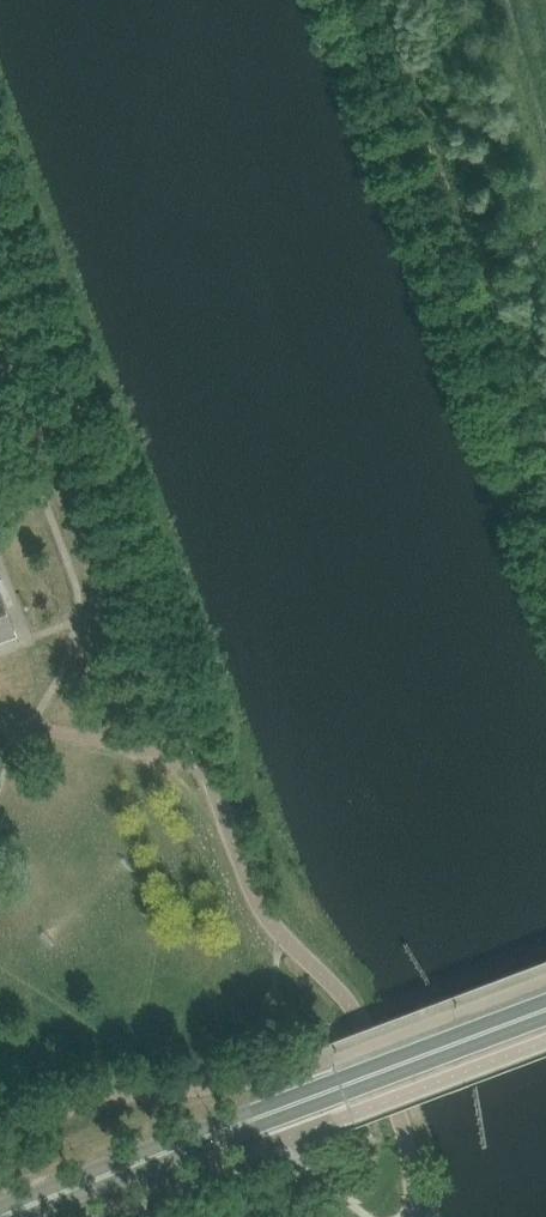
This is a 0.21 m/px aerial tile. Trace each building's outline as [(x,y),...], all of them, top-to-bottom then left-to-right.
[(15,628),(0,588),(0,633),(15,628)]
